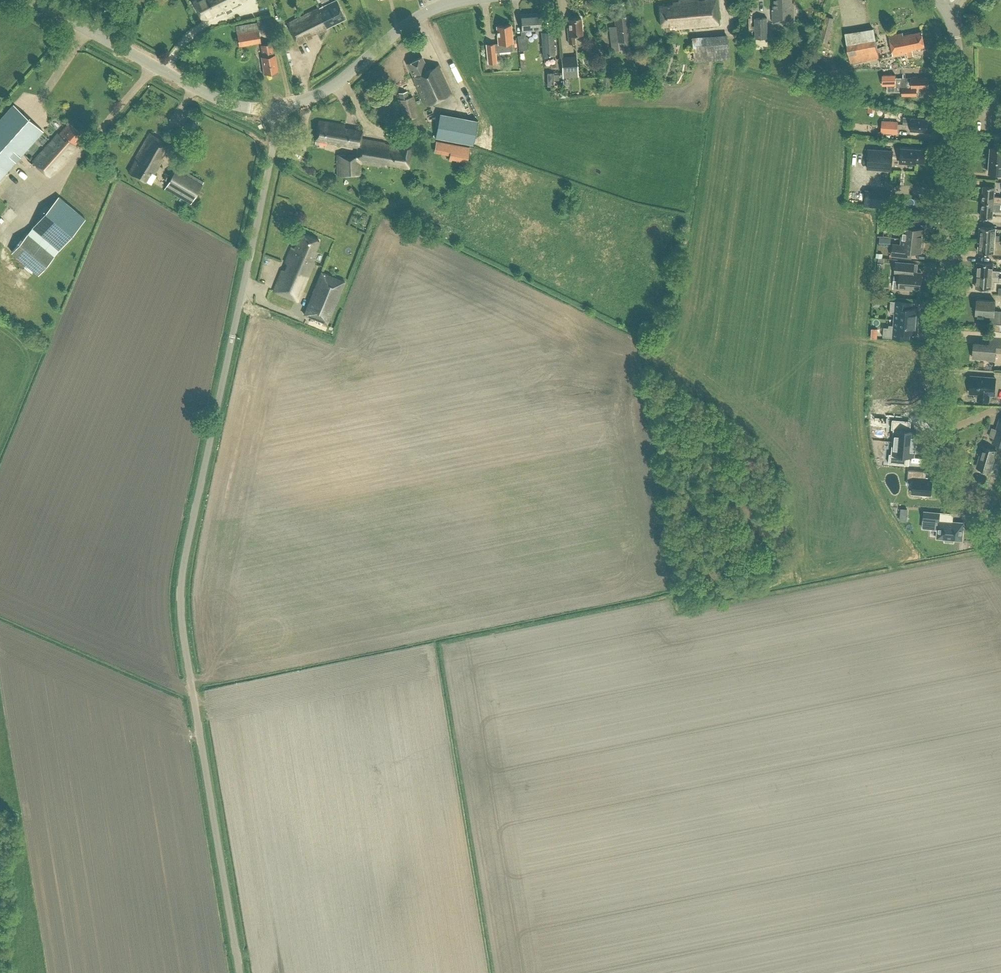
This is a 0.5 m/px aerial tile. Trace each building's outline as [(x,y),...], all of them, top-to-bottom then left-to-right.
[(241,2),(240,0),(193,0),(202,18),(214,13),(215,15),(241,2)] [(336,0),(332,0),(317,7),(287,22),(298,45),(313,38),(311,35),(316,33),(318,35),(327,30),(325,25),(344,16),(336,0)] [(697,0),(676,0),(676,3),(658,5),(660,26),(665,25),(666,30),(675,29),(675,28),(718,24),(715,0),(700,0),(697,0)] [(791,0),(774,0),(774,1),(772,1),(773,8),(772,8),(772,20),(793,20),(793,0),(791,1),(791,0)] [(517,51),(526,50),(524,32),(540,30),(539,13),(520,14),(521,30),(521,35),(516,36),(517,51)] [(619,40),(630,39),(627,14),(614,16),(615,28),(610,28),(612,50),(620,49),(619,40)] [(239,45),(260,42),(258,29),(275,26),(273,15),(256,18),(257,22),(235,25),(239,45)] [(818,43),(822,44),(821,47),(828,49),(829,45),(827,45),(833,17),(825,15),(818,43)] [(568,43),(574,42),(574,35),(582,34),(580,17),(568,18),(568,27),(567,27),(568,43)] [(756,48),(767,47),(766,37),(768,37),(767,17),(754,17),(756,48)] [(381,30),(387,39),(399,32),(393,23),(381,30)] [(486,62),(494,61),(493,51),(511,50),(510,42),(511,42),(510,24),(495,25),(496,42),(484,43),(486,62)] [(542,55),(555,54),(553,30),(541,31),(542,55)] [(923,45),(921,30),(903,33),(902,31),(888,33),(891,54),(907,51),(908,55),(913,54),(912,50),(913,50),(913,47),(923,45)] [(692,37),(695,61),(729,58),(726,34),(692,37)] [(877,57),(874,36),(846,41),(849,62),(877,57)] [(876,47),(885,46),(883,38),(874,40),(876,47)] [(274,53),(273,41),(262,43),(263,54),(262,54),(264,71),(278,69),(276,53),(274,53)] [(428,68),(422,55),(407,62),(413,75),(412,75),(425,103),(450,92),(438,67),(440,66),(439,63),(428,68)] [(562,77),(577,75),(576,55),(561,57),(562,77)] [(707,72),(706,61),(699,61),(699,63),(694,63),(694,73),(707,72)] [(860,71),(870,68),(868,61),(858,64),(860,71)] [(896,74),(882,75),(883,85),(886,85),(896,85),(896,76),(896,74)] [(901,94),(916,94),(916,88),(928,88),(928,76),(901,76),(901,94)] [(603,78),(600,78),(600,88),(608,88),(608,77),(603,77),(603,78)] [(399,99),(408,97),(406,90),(398,92),(399,99)] [(403,119),(417,115),(412,96),(408,97),(399,99),(398,99),(403,119)] [(43,131),(13,103),(0,118),(0,179),(43,131)] [(440,114),(436,137),(472,144),(476,121),(440,114)] [(927,130),(928,117),(904,115),(903,123),(911,124),(910,129),(927,130)] [(359,147),(361,139),(359,138),(361,131),(343,128),(344,124),(318,119),(315,139),(356,147),(359,147)] [(897,133),(898,121),(882,119),(881,132),(897,133)] [(83,134),(69,122),(59,133),(58,132),(32,161),(49,176),(67,156),(65,154),(69,149),(71,151),(77,144),(75,143),(83,134)] [(154,174),(171,144),(149,131),(133,158),(134,159),(127,171),(144,181),(150,171),(154,174)] [(357,160),(360,160),(377,164),(377,163),(385,164),(386,161),(408,166),(412,142),(401,140),(399,151),(388,148),(388,146),(382,145),(382,143),(361,139),(359,147),(356,147),(355,152),(355,154),(358,154),(357,160)] [(466,161),(469,146),(436,140),(433,151),(449,155),(449,158),(466,161)] [(1000,158),(1000,145),(991,144),(990,157),(1000,158)] [(892,170),(894,149),(869,147),(868,168),(892,170)] [(925,162),(926,149),(901,147),(900,159),(908,160),(925,162)] [(360,174),(360,160),(357,160),(358,154),(355,154),(355,152),(335,153),(337,175),(360,174)] [(990,157),(988,171),(1000,172),(1000,158),(990,157)] [(204,181),(192,174),(194,171),(188,167),(186,170),(177,165),(165,188),(180,196),(177,202),(184,205),(187,200),(192,203),(204,181)] [(443,180),(445,174),(433,171),(432,177),(443,180)] [(993,195),(994,186),(982,185),(981,200),(993,201),(1000,202),(1000,195),(993,195)] [(863,206),(889,207),(890,191),(865,189),(863,206)] [(38,274),(86,218),(59,196),(12,252),(38,274)] [(981,200),(980,215),(992,216),(992,210),(1000,211),(1000,208),(1000,202),(993,201),(981,200)] [(15,211),(7,204),(0,212),(0,227),(15,211)] [(902,237),(924,240),(925,231),(924,231),(924,228),(914,227),(915,220),(896,218),(895,230),(902,231),(902,237)] [(979,238),(994,239),(995,227),(980,226),(979,238)] [(440,241),(452,244),(455,232),(442,229),(440,241)] [(290,245),(284,261),(287,264),(284,269),(281,269),(273,290),(298,301),(316,255),(313,254),(318,241),(300,233),(294,247),(290,245)] [(923,247),(924,240),(902,237),(901,243),(893,242),(892,254),(911,256),(912,250),(921,251),(922,247),(923,247)] [(993,251),(994,239),(979,238),(978,250),(993,251)] [(895,278),(894,278),(893,286),(920,288),(921,271),(917,271),(918,262),(896,260),(895,278)] [(977,261),(976,273),(1000,275),(1000,270),(992,269),(992,262),(977,261)] [(327,323),(345,280),(320,270),(303,313),(327,323)] [(976,273),(975,286),(994,288),(994,281),(1000,281),(1000,275),(976,273)] [(995,308),(995,299),(977,298),(976,312),(991,313),(990,321),(993,322),(1000,322),(1000,309),(995,308)] [(894,318),(917,320),(918,308),(910,307),(911,301),(891,300),(890,312),(895,312),(894,318)] [(916,332),(917,320),(894,318),(894,324),(889,324),(889,326),(884,326),(883,335),(908,338),(909,331),(916,332)] [(990,335),(990,342),(974,341),(972,356),(986,357),(986,358),(994,359),(995,349),(1000,349),(1000,335),(990,335)] [(994,393),(995,376),(971,374),(970,391),(978,392),(978,398),(989,399),(989,393),(994,393)] [(999,416),(996,428),(991,426),(989,436),(993,437),(991,442),(1000,445),(1000,417),(999,416)] [(893,418),(892,428),(894,428),(893,440),(905,441),(915,442),(916,429),(907,429),(908,420),(893,418)] [(887,452),(886,462),(907,464),(908,455),(914,455),(915,442),(905,441),(893,440),(892,453),(887,452)] [(990,470),(996,450),(980,445),(978,452),(981,453),(977,466),(990,470)] [(923,470),(908,469),(908,476),(914,477),(912,492),(931,494),(932,477),(923,477),(923,470)] [(900,507),(899,520),(907,520),(908,507),(900,507)] [(961,542),(962,524),(949,523),(939,522),(939,514),(923,513),(922,521),(933,522),(933,530),(936,531),(936,540),(944,540),(943,543),(952,543),(953,541),(961,542)]
